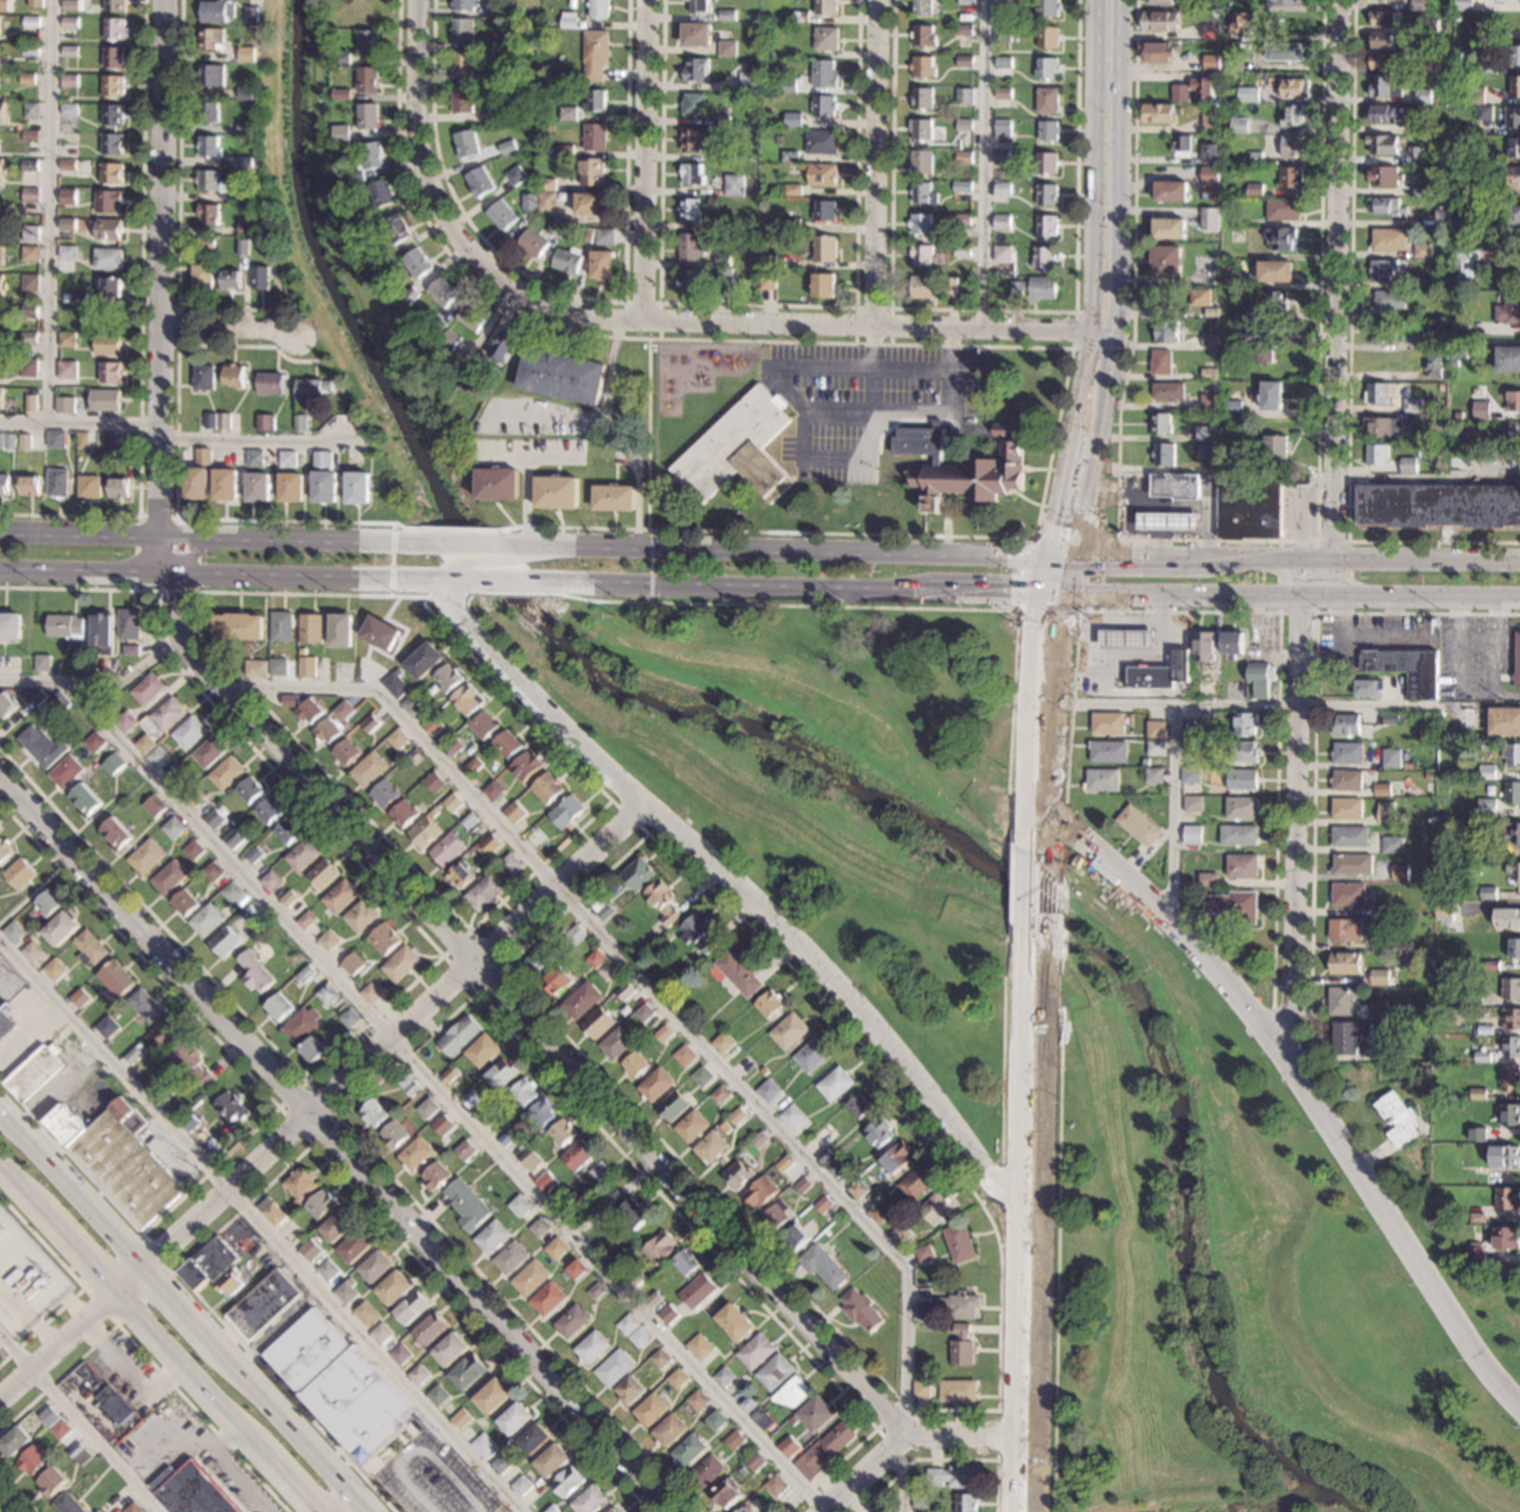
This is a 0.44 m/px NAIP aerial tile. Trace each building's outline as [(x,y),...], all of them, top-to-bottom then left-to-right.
[(12,11),(0,11),(0,0),(13,0),(12,11)] [(85,1),(85,12),(64,11),(64,0),(85,1)] [(105,11),(106,0),(127,0),(126,12),(105,11)] [(224,2),(228,2),(228,3),(236,3),(236,17),(228,17),(228,23),(202,22),(202,2),(219,2),(219,0),(224,0),(224,2)] [(363,2),(363,0),(380,0),(379,25),(347,25),(347,28),(331,27),(331,11),(346,11),(346,2),(363,2)] [(455,1),(455,0),(480,0),(479,7),(475,6),(475,11),(455,11),(455,7),(453,7),(453,1),(455,1)] [(592,19),(593,0),(611,0),(610,19),(592,19)] [(692,1),(686,0),(712,0),(712,13),(692,13),(692,1)] [(817,15),(818,0),(840,0),(840,5),(839,5),(839,15),(817,15)] [(916,15),(916,0),(934,0),(934,15),(916,15)] [(996,6),(996,0),(1011,0),(1011,6),(1008,6),(1007,12),(998,11),(999,6),(996,6)] [(1041,8),(1042,0),(1060,0),(1060,3),(1063,3),(1063,10),(1060,10),(1060,17),(1038,16),(1038,8),(1041,8)] [(1412,11),(1412,0),(1429,0),(1429,5),(1432,5),(1432,9),(1429,9),(1429,11),(1412,11)] [(1456,11),(1456,0),(1472,0),(1472,11),(1456,11)] [(505,6),(505,17),(489,16),(490,5),(505,6)] [(258,23),(246,23),(247,7),(259,7),(258,23)] [(738,21),(722,21),(722,10),(738,10),(738,21)] [(811,12),(811,22),(796,21),(796,11),(811,12)] [(1248,11),(1248,26),(1250,26),(1249,32),(1231,31),(1232,11),(1248,11)] [(1399,28),(1372,27),(1372,19),(1370,19),(1370,11),(1399,11),(1399,28)] [(579,18),(580,18),(579,28),(563,28),(564,17),(565,17),(565,12),(579,13),(579,18)] [(1180,31),(1144,31),(1144,12),(1179,12),(1180,31)] [(1491,22),(1480,22),(1480,14),(1491,14),(1491,22)] [(41,27),(25,27),(25,17),(41,17),(41,27)] [(79,18),(79,28),(63,28),(64,17),(79,18)] [(126,19),(125,40),(105,39),(106,18),(126,19)] [(474,44),(454,44),(455,19),(475,19),(474,44)] [(1438,33),(1421,33),(1421,20),(1438,20),(1438,33)] [(713,46),(685,46),(686,23),(713,24),(713,46)] [(974,25),(974,36),(959,35),(959,24),(974,25)] [(1221,40),(1205,40),(1205,25),(1221,26),(1221,40)] [(935,34),(938,34),(938,46),(916,46),(916,26),(935,26),(935,34)] [(1060,28),(1060,48),(1041,48),(1041,27),(1060,28)] [(841,28),(840,51),(817,50),(818,28),(841,28)] [(224,29),(224,49),(202,49),(202,29),(224,29)] [(380,32),(380,56),(360,55),(360,31),(380,32)] [(611,64),(605,64),(605,82),(587,82),(586,64),(587,31),(611,31),(611,64)] [(1393,33),(1393,50),(1372,49),(1373,42),(1368,42),(1369,32),(1393,33)] [(509,45),(508,33),(494,34),(494,45),(509,45)] [(738,41),(738,57),(721,56),(722,41),(738,41)] [(1172,44),(1178,44),(1178,60),(1172,60),(1172,63),(1146,63),(1146,52),(1142,52),(1142,42),(1172,42),(1172,44)] [(1303,55),(1306,55),(1305,61),(1268,61),(1269,43),(1304,43),(1303,55)] [(39,56),(24,56),(24,45),(39,45),(39,56)] [(1435,54),(1421,54),(1421,45),(1435,45),(1435,54)] [(79,47),(79,58),(64,57),(64,46),(79,47)] [(1510,46),(1519,46),(1519,66),(1509,66),(1510,46)] [(125,48),(125,68),(104,68),(105,47),(125,48)] [(256,47),(256,63),(240,62),(240,47),(256,47)] [(1394,70),(1372,69),(1373,52),(1394,53),(1394,70)] [(352,54),(351,64),(336,64),(336,53),(352,54)] [(474,78),(454,77),(454,53),(474,53),(474,78)] [(960,55),(975,56),(975,67),(959,67),(960,55)] [(1221,70),(1204,70),(1204,55),(1221,55),(1221,70)] [(935,69),(938,69),(938,77),(915,77),(915,70),(913,70),(913,63),(915,63),(915,57),(935,57),(935,69)] [(1013,57),(1013,69),(998,68),(998,57),(1013,57)] [(1235,57),(1224,57),(1224,71),(1234,71),(1235,57)] [(710,83),(698,82),(698,81),(687,80),(687,67),(688,67),(688,58),(710,58),(710,83)] [(1060,65),(1062,65),(1062,72),(1060,72),(1059,79),(1037,78),(1037,70),(1041,70),(1041,58),(1060,59),(1060,65)] [(836,70),(840,70),(839,88),(814,87),(815,60),(836,60),(836,70)] [(1497,74),(1481,73),(1481,61),(1497,62),(1497,74)] [(226,65),(225,87),(201,86),(202,65),(226,65)] [(380,67),(379,93),(359,92),(360,67),(380,67)] [(759,72),(758,92),(742,92),(742,72),(759,72)] [(36,74),(36,85),(21,84),(21,73),(36,74)] [(500,84),(486,84),(485,73),(499,73),(500,84)] [(1391,86),(1403,86),(1403,98),(1371,98),(1371,84),(1375,84),(1375,74),(1391,74),(1391,86)] [(79,75),(79,88),(63,87),(63,75),(79,75)] [(125,76),(124,97),(103,96),(104,75),(125,76)] [(1511,75),(1519,75),(1519,97),(1511,97),(1511,75)] [(1215,103),(1197,103),(1197,91),(1192,91),(1192,78),(1215,78),(1215,103)] [(1311,99),(1283,98),(1283,97),(1280,97),(1280,89),(1283,89),(1283,78),(1311,79),(1311,99)] [(799,92),(784,92),(785,79),(799,79),(799,92)] [(1190,102),(1174,102),(1174,85),(1190,85),(1190,102)] [(1013,88),(1013,100),(997,99),(998,87),(1013,88)] [(1259,103),(1239,102),(1239,87),(1259,88),(1259,103)] [(1485,104),(1469,104),(1469,87),(1485,87),(1485,104)] [(254,88),(253,99),(239,99),(240,88),(254,88)] [(474,88),(475,113),(454,113),(454,88),(474,88)] [(935,109),(915,109),(916,88),(935,88),(935,109)] [(1060,114),(1039,114),(1039,88),(1060,88),(1060,114)] [(975,89),(975,104),(958,103),(959,89),(975,89)] [(1431,104),(1417,104),(1417,89),(1432,90),(1431,104)] [(352,90),(352,100),(334,99),(334,90),(352,90)] [(609,112),(586,112),(586,103),(591,103),(591,91),(609,91),(609,112)] [(706,106),(709,106),(708,114),(706,114),(706,115),(684,115),(684,101),(686,101),(686,93),(706,93),(706,106)] [(837,102),(839,102),(839,110),(836,110),(836,116),(816,116),(816,96),(837,96),(837,102)] [(220,122),(200,122),(200,102),(220,102),(220,122)] [(40,118),(26,118),(26,103),(40,103),(40,118)] [(380,128),(360,129),(359,104),(380,103),(380,128)] [(1175,114),(1178,114),(1178,122),(1175,122),(1175,123),(1141,123),(1141,103),(1175,103),(1175,114)] [(79,104),(79,115),(63,115),(63,104),(79,104)] [(1304,105),(1303,108),(1309,108),(1308,118),(1304,117),(1304,126),(1289,126),(1289,128),(1282,127),(1282,115),(1288,115),(1288,104),(1304,105)] [(1390,104),(1390,107),(1396,107),(1396,123),(1365,123),(1366,113),(1372,113),(1372,104),(1390,104)] [(124,105),(124,126),(103,125),(104,105),(124,105)] [(1493,121),(1478,121),(1478,105),(1493,105),(1493,121)] [(1506,106),(1519,106),(1519,128),(1506,127),(1506,106)] [(579,121),(563,120),(563,108),(579,108),(579,121)] [(496,122),(481,121),(482,110),(497,110),(496,122)] [(1218,112),(1217,132),(1203,132),(1204,112),(1218,112)] [(804,127),(787,127),(787,113),(805,113),(804,127)] [(732,126),(717,126),(717,115),(732,115),(732,126)] [(1249,134),(1232,133),(1232,118),(1249,118),(1249,134)] [(934,120),(934,140),(915,140),(915,119),(934,120)] [(974,120),(974,132),(960,131),(959,131),(960,119),(974,120)] [(1424,134),(1408,134),(1408,119),(1423,119),(1424,134)] [(1013,120),(1013,138),(997,137),(998,120),(1013,120)] [(1059,127),(1061,127),(1061,134),(1059,134),(1059,142),(1041,141),(1042,121),(1060,122),(1059,127)] [(253,124),(258,124),(258,133),(239,133),(239,123),(253,123),(253,124)] [(608,151),(587,151),(587,124),(608,125),(608,151)] [(351,126),(351,144),(335,144),(334,126),(351,126)] [(712,151),(700,150),(700,152),(684,151),(684,128),(713,129),(712,151)] [(481,154),(462,159),(456,134),(476,130),(481,154)] [(839,155),(808,154),(809,130),(840,131),(839,155)] [(40,131),(39,142),(24,141),(24,131),(40,131)] [(78,133),(78,144),(62,144),(63,132),(78,133)] [(123,155),(102,154),(103,134),(124,135),(123,155)] [(1191,136),(1191,158),(1177,157),(1177,153),(1172,153),(1173,144),(1176,144),(1177,135),(1191,136)] [(1304,136),(1303,141),(1308,141),(1308,149),(1304,149),(1304,156),(1295,156),(1294,158),(1282,158),(1283,135),(1304,136)] [(1399,155),(1371,154),(1371,145),(1366,145),(1366,135),(1399,135),(1399,155)] [(220,137),(220,148),(222,148),(222,157),(200,156),(201,136),(220,137)] [(1509,137),(1519,138),(1519,158),(1508,157),(1509,137)] [(518,150),(504,156),(500,145),(514,140),(518,150)] [(386,166),(365,170),(367,181),(351,184),(349,173),(359,171),(357,157),(364,156),(361,145),(381,141),(386,166)] [(1220,163),(1203,163),(1203,144),(1220,144),(1220,163)] [(576,146),(576,156),(560,156),(560,145),(576,146)] [(1423,165),(1408,165),(1408,148),(1423,147),(1423,165)] [(935,151),(934,174),(913,174),(914,150),(935,151)] [(1011,150),(1010,166),(994,166),(994,150),(1011,150)] [(974,164),(959,164),(959,151),(974,151),(974,164)] [(801,152),(801,162),(784,162),(784,152),(801,152)] [(1263,164),(1248,164),(1248,152),(1263,152),(1263,164)] [(1059,174),(1039,173),(1040,153),(1059,153),(1059,174)] [(1496,165),(1481,165),(1481,154),(1496,154),(1496,165)] [(254,167),(240,167),(240,157),(254,157),(254,167)] [(605,186),(582,186),(583,168),(578,168),(578,158),(606,159),(605,186)] [(39,160),(38,171),(22,171),(23,159),(39,160)] [(76,160),(76,171),(61,171),(62,159),(76,160)] [(123,184),(101,183),(101,163),(123,164),(123,184)] [(705,165),(705,176),(707,176),(707,185),(685,184),(685,177),(684,177),(684,164),(705,165)] [(839,165),(838,186),(812,185),(812,164),(839,165)] [(497,189),(479,198),(467,175),(485,166),(497,189)] [(529,177),(515,186),(507,175),(520,166),(529,177)] [(1398,175),(1403,174),(1403,181),(1399,181),(1399,186),(1371,186),(1371,175),(1366,175),(1366,167),(1398,166),(1398,175)] [(1303,168),(1302,188),(1278,187),(1278,183),(1281,183),(1281,167),(1303,168)] [(1508,167),(1519,167),(1519,185),(1507,185),(1508,167)] [(1219,192),(1203,192),(1203,168),(1219,168),(1219,192)] [(219,171),(219,182),(222,182),(222,181),(229,181),(229,193),(221,192),(221,191),(199,191),(200,183),(197,183),(197,177),(200,177),(200,170),(219,171)] [(747,176),(746,197),(727,196),(727,182),(720,182),(721,176),(747,176)] [(397,202),(378,209),(370,185),(389,178),(397,202)] [(558,191),(541,190),(541,179),(557,179),(558,179),(558,191)] [(974,193),(956,192),(956,181),(974,182),(974,193)] [(1188,202),(1157,201),(1157,181),(1188,181),(1188,202)] [(1430,182),(1430,196),(1415,196),(1416,181),(1430,182)] [(933,183),(932,193),(941,193),(940,203),(915,203),(916,191),(914,191),(914,182),(933,183)] [(1012,183),(1012,195),(996,195),(997,182),(1012,183)] [(1264,184),(1263,196),(1248,196),(1248,183),(1264,184)] [(1058,205),(1039,205),(1039,184),(1053,185),(1059,185),(1058,205)] [(804,185),(804,196),(787,195),(788,185),(804,185)] [(39,203),(23,203),(24,187),(40,188),(39,203)] [(76,205),(61,205),(61,190),(77,190),(76,205)] [(123,191),(123,206),(120,205),(119,213),(96,212),(97,190),(123,191)] [(558,193),(557,212),(542,212),(542,192),(558,193)] [(605,215),(579,215),(579,193),(606,194),(605,215)] [(540,210),(524,210),(525,194),(540,194),(540,210)] [(1300,220),(1268,220),(1268,197),(1300,197),(1300,220)] [(1400,198),(1400,208),(1408,208),(1408,214),(1400,214),(1400,217),(1391,217),(1392,214),(1376,214),(1376,205),(1369,204),(1370,197),(1400,198)] [(520,218),(505,231),(488,212),(503,199),(520,218)] [(701,210),(702,210),(702,219),(683,219),(684,199),(701,200),(701,210)] [(837,201),(837,207),(840,207),(840,214),(837,214),(837,221),(816,221),(816,213),(819,213),(820,201),(837,201)] [(220,225),(202,225),(202,217),(200,217),(200,204),(220,204),(220,225)] [(1509,206),(1519,206),(1519,226),(1509,226),(1509,206)] [(1220,230),(1202,230),(1202,209),(1202,208),(1220,208),(1220,230)] [(1451,227),(1436,227),(1436,210),(1451,210),(1451,227)] [(375,224),(362,228),(357,216),(371,211),(375,224)] [(414,235),(396,245),(384,223),(402,213),(414,235)] [(934,226),(936,226),(936,235),(913,234),(913,228),(911,228),(911,220),(914,220),(914,214),(934,215),(934,226)] [(972,214),(972,226),(951,225),(951,218),(955,218),(955,214),(972,214)] [(1011,215),(1011,231),(995,230),(996,215),(1011,215)] [(1058,217),(1057,237),(1039,237),(1039,216),(1058,217)] [(76,219),(76,231),(60,231),(61,218),(76,219)] [(569,225),(562,239),(549,232),(556,218),(569,225)] [(730,231),(715,230),(715,218),(731,219),(730,231)] [(803,232),(788,232),(788,218),(803,219),(803,232)] [(1186,239),(1155,239),(1155,218),(1186,219),(1186,239)] [(123,220),(122,234),(121,234),(121,241),(97,240),(97,219),(123,220)] [(254,219),(253,236),(239,235),(239,219),(254,219)] [(40,242),(24,242),(25,226),(40,226),(40,242)] [(596,229),(593,243),(583,240),(587,227),(596,229)] [(617,229),(617,245),(598,245),(598,228),(617,229)] [(1246,244),(1223,244),(1223,228),(1246,229),(1246,244)] [(1298,238),(1291,238),(1292,250),(1271,250),(1271,239),(1266,239),(1265,228),(1298,228),(1298,238)] [(1407,251),(1372,250),(1372,243),(1373,243),(1373,228),(1407,229),(1407,251)] [(551,243),(540,259),(537,257),(536,259),(531,255),(532,254),(519,245),(530,229),(551,243)] [(702,234),(701,244),(707,244),(707,256),(701,255),(701,261),(682,260),(683,234),(702,234)] [(837,262),(816,262),(817,236),(838,237),(837,262)] [(215,249),(200,248),(200,237),(216,238),(215,249)] [(250,240),(250,256),(239,255),(240,239),(250,240)] [(1431,258),(1415,258),(1415,243),(1431,244),(1431,258)] [(278,258),(268,260),(265,246),(276,244),(278,258)] [(934,246),(934,257),(939,257),(939,267),(915,266),(916,258),(914,258),(914,245),(934,246)] [(972,257),(957,257),(957,245),(972,246),(972,257)] [(1012,262),(995,262),(995,245),(1013,246),(1012,262)] [(40,247),(39,262),(22,262),(23,246),(40,247)] [(76,247),(76,260),(59,259),(60,246),(76,247)] [(1182,278),(1153,277),(1153,246),(1182,246),(1182,278)] [(436,266),(420,279),(404,259),(421,247),(436,266)] [(584,250),(582,255),(585,256),(579,276),(555,268),(561,248),(573,252),(574,247),(584,250)] [(123,270),(95,270),(95,248),(123,249),(123,270)] [(1055,253),(1057,253),(1057,260),(1055,260),(1054,268),(1034,267),(1035,255),(1036,255),(1036,248),(1055,248),(1055,253)] [(617,279),(606,279),(606,281),(599,281),(599,279),(595,279),(595,251),(617,251),(617,279)] [(1473,278),(1457,278),(1458,252),(1473,253),(1473,278)] [(733,256),(732,267),(718,267),(718,255),(733,256)] [(778,266),(763,266),(764,255),(778,255),(778,266)] [(1292,282),(1260,282),(1260,260),(1293,260),(1292,282)] [(1398,271),(1394,271),(1394,275),(1390,275),(1390,282),(1371,282),(1371,273),(1370,273),(1370,267),(1372,267),(1372,260),(1398,260),(1398,271)] [(213,264),(213,290),(193,290),(193,265),(203,265),(203,264),(213,264)] [(270,267),(270,290),(253,290),(253,267),(270,267)] [(734,284),(717,284),(718,268),(734,269),(734,284)] [(706,291),(695,291),(695,289),(682,289),(682,269),(706,270),(706,291)] [(776,269),(776,274),(778,274),(777,290),(763,289),(764,273),(765,273),(765,269),(776,269)] [(242,289),(222,289),(222,271),(242,271),(242,289)] [(1225,285),(1239,286),(1240,272),(1225,272),(1225,285)] [(39,275),(39,292),(22,291),(22,274),(39,275)] [(838,274),(837,298),(815,297),(816,274),(838,274)] [(941,276),(941,280),(948,280),(948,278),(959,278),(958,294),(947,294),(947,291),(940,290),(939,299),(912,298),(913,275),(941,276)] [(462,294),(448,309),(429,291),(443,276),(462,294)] [(1057,299),(1030,299),(1030,291),(1024,291),(1024,298),(1012,298),(1012,282),(1031,282),(1031,277),(1058,278),(1057,299)] [(1427,288),(1411,288),(1411,277),(1412,277),(1427,277),(1427,288)] [(122,279),(122,297),(100,296),(101,278),(122,279)] [(422,294),(410,307),(402,299),(414,286),(422,294)] [(1209,306),(1191,305),(1191,289),(1210,289),(1209,306)] [(1405,309),(1394,309),(1395,316),(1370,316),(1370,307),(1376,307),(1376,291),(1405,291),(1405,309)] [(1418,298),(1411,299),(1410,291),(1417,291),(1418,298)] [(87,293),(86,309),(72,309),(73,292),(87,293)] [(1286,293),(1286,312),(1263,311),(1264,293),(1286,293)] [(1506,294),(1519,294),(1519,324),(1496,323),(1496,305),(1506,306),(1506,294)] [(491,316),(479,333),(459,318),(470,302),(491,316)] [(38,319),(23,318),(23,304),(24,304),(38,304),(38,319)] [(1219,317),(1206,317),(1206,308),(1219,308),(1219,317)] [(1261,308),(1262,322),(1240,322),(1240,314),(1247,314),(1247,308),(1261,308)] [(450,324),(439,336),(427,326),(439,313),(450,324)] [(1179,343),(1157,342),(1158,321),(1179,322),(1179,343)] [(1394,333),(1397,333),(1396,342),(1373,342),(1373,335),(1370,335),(1370,328),(1373,328),(1373,322),(1394,322),(1394,333)] [(1260,339),(1241,339),(1241,327),(1260,326),(1260,339)] [(525,333),(522,337),(523,338),(507,364),(490,354),(506,328),(511,331),(514,327),(525,333)] [(463,338),(455,351),(442,342),(451,330),(463,338)] [(37,344),(22,344),(22,332),(37,332),(37,344)] [(76,333),(76,348),(60,347),(60,332),(76,333)] [(122,334),(121,356),(96,355),(96,333),(122,334)] [(1219,334),(1218,348),(1203,348),(1203,334),(1219,334)] [(1436,348),(1424,348),(1424,334),(1436,334),(1436,348)] [(1467,359),(1452,358),(1452,337),(1467,337),(1467,359)] [(1274,362),(1260,362),(1260,344),(1274,344),(1274,362)] [(451,352),(448,356),(441,351),(444,346),(451,352)] [(609,364),(600,406),(520,389),(529,347),(609,364)] [(1499,347),(1519,347),(1519,373),(1499,372),(1499,347)] [(1172,375),(1151,375),(1152,360),(1153,360),(1153,351),(1172,351),(1172,375)] [(1447,364),(1442,364),(1442,378),(1427,377),(1428,354),(1441,354),(1441,352),(1447,352),(1447,364)] [(38,378),(21,378),(21,359),(38,360),(38,378)] [(77,379),(58,379),(58,361),(77,361),(77,379)] [(121,371),(125,371),(124,376),(120,376),(120,383),(100,383),(100,363),(121,363),(121,371)] [(237,366),(245,367),(245,388),(236,388),(236,386),(225,386),(225,366),(231,366),(231,363),(238,364),(237,366)] [(215,390),(195,390),(195,365),(215,366),(215,390)] [(1217,380),(1202,380),(1202,369),(1217,369),(1217,380)] [(284,374),(284,394),(259,394),(259,373),(284,374)] [(323,382),(333,382),(333,390),(323,390),(322,401),(297,401),(298,380),(323,380),(323,382)] [(1282,383),(1281,411),(1263,410),(1263,402),(1260,402),(1260,395),(1263,395),(1264,382),(1282,383)] [(761,383),(775,398),(778,395),(788,405),(782,410),(792,420),(763,448),(795,482),(773,504),(740,470),(705,504),(689,488),(671,470),(761,383)] [(1184,399),(1178,399),(1178,402),(1172,402),(1172,399),(1153,399),(1153,383),(1184,383),(1184,399)] [(1391,399),(1392,399),(1392,403),(1366,403),(1366,391),(1368,391),(1368,385),(1390,385),(1391,399)] [(120,390),(120,411),(90,410),(91,389),(120,390)] [(1509,392),(1519,392),(1519,411),(1506,411),(1506,406),(1512,406),(1512,400),(1510,400),(1509,392)] [(38,396),(37,411),(26,411),(26,395),(38,396)] [(1217,409),(1201,410),(1201,396),(1216,395),(1217,409)] [(83,413),(56,413),(56,397),(83,398),(83,413)] [(1423,412),(1406,412),(1406,400),(1408,400),(1423,400),(1423,412)] [(1243,414),(1223,414),(1223,401),(1243,401),(1243,414)] [(1474,401),(1475,420),(1491,420),(1491,401),(1474,401)] [(1499,409),(1499,420),(1483,419),(1484,409),(1499,409)] [(217,430),(206,429),(206,414),(217,414),(217,430)] [(232,414),(231,430),(219,430),(219,414),(232,414)] [(1170,424),(1171,424),(1171,433),(1153,433),(1153,414),(1170,414),(1170,424)] [(1448,414),(1448,428),(1434,428),(1434,414),(1448,414)] [(276,415),(275,431),(257,430),(258,415),(276,415)] [(308,415),(307,431),(295,431),(296,415),(308,415)] [(1024,438),(1026,438),(1026,456),(1021,456),(1021,472),(1024,472),(1024,490),(1009,489),(1009,494),(997,494),(997,502),(968,502),(968,493),(942,493),(942,513),(926,513),(927,487),(912,487),(913,471),(927,471),(927,465),(972,466),(972,459),(999,460),(998,468),(1003,468),(1003,437),(995,437),(995,424),(1010,424),(1011,416),(1024,416),(1024,438)] [(1403,440),(1393,439),(1393,438),(1365,437),(1365,418),(1404,419),(1403,440)] [(1211,441),(1197,440),(1197,427),(1211,427),(1211,441)] [(1238,431),(1238,444),(1225,443),(1225,430),(1238,431)] [(66,431),(66,449),(47,448),(48,431),(66,431)] [(89,433),(89,449),(78,449),(79,433),(89,433)] [(5,434),(16,434),(15,450),(4,450),(5,434)] [(31,435),(30,451),(19,450),(20,435),(31,435)] [(1286,457),(1265,457),(1266,436),(1287,437),(1286,457)] [(1505,440),(1505,450),(1490,450),(1490,439),(1505,440)] [(1174,465),(1155,465),(1155,458),(1153,458),(1153,451),(1154,451),(1154,444),(1174,444),(1174,465)] [(1213,459),(1197,459),(1197,445),(1212,445),(1213,459)] [(1390,460),(1392,460),(1392,465),(1368,465),(1369,445),(1390,446),(1390,460)] [(212,468),(209,468),(209,500),(185,500),(185,468),(196,468),(196,449),(212,449),(212,468)] [(264,467),(248,467),(248,450),(264,451),(264,467)] [(297,451),(297,468),(281,467),(281,451),(297,451)] [(333,472),(338,472),(337,503),(314,503),(315,471),(314,471),(314,452),(333,452),(333,472)] [(1417,474),(1403,474),(1403,458),(1417,458),(1417,474)] [(69,470),(68,498),(47,497),(48,469),(69,470)] [(237,501),(215,500),(215,469),(237,469),(237,501)] [(519,500),(478,499),(478,469),(519,469),(519,500)] [(372,473),(371,504),(348,504),(348,472),(372,473)] [(270,502),(248,502),(248,473),(270,473),(270,502)] [(304,503),(281,502),(281,473),(304,474),(304,503)] [(10,495),(0,495),(0,474),(10,474),(10,495)] [(1200,476),(1199,500),(1175,500),(1173,497),(1152,496),(1152,474),(1200,476)] [(40,475),(40,496),(19,496),(19,475),(40,475)] [(1281,539),(1245,538),(1245,540),(1222,540),(1222,538),(1218,538),(1219,475),(1282,476),(1281,539)] [(100,499),(78,498),(79,476),(101,476),(100,499)] [(579,509),(537,508),(538,477),(580,478),(579,509)] [(129,479),(129,498),(108,498),(109,478),(129,479)] [(1358,484),(1519,486),(1519,526),(1507,526),(1507,528),(1467,527),(1467,526),(1430,525),(1430,527),(1389,527),(1389,525),(1360,525),(1360,521),(1358,521),(1358,484)] [(636,511),(595,510),(596,486),(636,487),(637,487),(636,511)] [(1199,531),(1138,530),(1138,513),(1200,513),(1199,531)] [(140,640),(119,639),(120,610),(140,610),(140,640)] [(293,642),(272,642),(273,612),(293,613),(293,642)] [(113,657),(100,656),(100,649),(90,649),(90,613),(114,614),(113,657)] [(252,616),(264,617),(263,641),(213,639),(214,615),(227,616),(227,613),(252,614),(252,616)] [(22,640),(0,639),(0,614),(23,615),(22,640)] [(403,629),(391,652),(362,637),(374,614),(403,629)] [(77,620),(85,620),(85,642),(72,642),(72,638),(47,637),(48,615),(77,616),(77,620)] [(322,644),(301,643),(302,615),(323,616),(322,644)] [(353,648),(331,647),(331,615),(353,615),(353,648)] [(1154,649),(1100,649),(1100,631),(1154,631),(1154,649)] [(1212,660),(1195,659),(1196,631),(1213,631),(1212,660)] [(1515,631),(1519,631),(1519,689),(1514,689),(1514,681),(1512,681),(1512,675),(1514,675),(1514,670),(1515,641),(1515,631)] [(1242,654),(1235,653),(1235,659),(1227,658),(1228,654),(1222,653),(1222,632),(1243,633),(1242,654)] [(446,659),(421,682),(405,664),(431,641),(446,659)] [(139,656),(124,656),(124,646),(140,646),(139,656)] [(1436,698),(1408,698),(1409,671),(1359,670),(1360,654),(1365,649),(1436,650),(1436,698)] [(1187,682),(1172,681),(1172,689),(1127,689),(1127,667),(1172,668),(1172,650),(1187,650),(1187,682)] [(49,672),(36,672),(36,655),(50,656),(49,672)] [(316,678),(316,657),(300,657),(299,677),(316,678)] [(287,677),(270,677),(271,659),(288,659),(287,677)] [(268,678),(246,677),(246,661),(268,661),(268,678)] [(1267,698),(1253,698),(1254,683),(1247,683),(1248,662),(1268,663),(1267,698)] [(454,671),(458,668),(467,678),(446,696),(440,690),(443,687),(434,677),(449,665),(454,671)] [(166,687),(145,708),(131,693),(153,672),(166,687)] [(1376,696),(1354,697),(1354,691),(1350,691),(1350,681),(1376,681),(1376,696)] [(487,703),(468,720),(450,700),(469,683),(487,703)] [(46,698),(35,708),(28,701),(39,691),(46,698)] [(72,704),(59,716),(47,703),(60,691),(72,704)] [(3,719),(0,715),(0,696),(4,692),(17,707),(3,719)] [(412,716),(423,706),(412,695),(402,705),(412,716)] [(183,707),(181,709),(186,715),(165,734),(150,718),(173,696),(183,707)] [(299,697),(299,707),(282,707),(283,696),(299,697)] [(325,713),(311,725),(307,720),(304,722),(296,713),(312,698),(325,713)] [(352,711),(341,720),(334,713),(345,703),(352,711)] [(1491,706),(1519,707),(1519,735),(1490,734),(1491,706)] [(139,724),(126,736),(113,723),(126,710),(139,724)] [(500,726),(482,742),(468,726),(486,711),(500,726)] [(1124,734),(1091,734),(1091,713),(1124,713),(1124,734)] [(1257,725),(1255,725),(1255,735),(1236,735),(1236,725),(1234,725),(1234,713),(1257,714),(1257,725)] [(1397,724),(1382,724),(1382,713),(1398,714),(1397,724)] [(208,732),(186,752),(171,735),(193,715),(208,732)] [(374,715),(381,722),(369,734),(362,726),(374,715)] [(445,727),(431,738),(422,726),(435,715),(445,727)] [(1358,735),(1334,734),(1335,719),(1336,719),(1336,715),(1358,715),(1358,735)] [(1408,723),(1399,723),(1399,715),(1408,715),(1408,723)] [(342,732),(329,744),(325,741),(323,743),(313,732),(329,717),(342,732)] [(1194,731),(1188,731),(1188,735),(1183,735),(1183,718),(1194,718),(1194,731)] [(1166,738),(1147,738),(1148,721),(1166,721),(1166,738)] [(37,731),(39,728),(54,744),(61,738),(71,749),(46,772),(17,740),(32,726),(37,731)] [(411,740),(397,752),(386,740),(399,728),(411,740)] [(523,746),(507,761),(492,745),(508,730),(523,746)] [(108,743),(94,756),(83,744),(97,731),(108,743)] [(156,745),(144,756),(134,745),(146,734),(156,745)] [(227,751),(205,771),(191,756),(213,736),(227,751)] [(464,748),(452,758),(444,749),(456,738),(464,748)] [(355,747),(357,745),(364,752),(346,768),(332,753),(348,739),(355,747)] [(1127,761),(1089,761),(1089,740),(1127,741),(1127,761)] [(1164,756),(1148,755),(1148,741),(1165,741),(1164,756)] [(1199,752),(1185,752),(1185,741),(1199,741),(1199,752)] [(1254,748),(1258,748),(1258,762),(1232,761),(1233,741),(1254,742),(1254,748)] [(1362,763),(1333,762),(1333,750),(1334,750),(1334,742),(1362,743),(1362,763)] [(1500,743),(1519,744),(1519,764),(1505,764),(1505,756),(1500,756),(1500,743)] [(169,759),(157,770),(146,758),(158,747),(169,759)] [(1383,768),(1401,768),(1401,749),(1383,749),(1383,768)] [(389,768),(364,791),(349,775),(375,751),(389,768)] [(126,763),(112,776),(102,766),(116,752),(126,763)] [(531,757),(534,754),(544,764),(523,783),(509,768),(527,752),(531,757)] [(421,758),(417,762),(412,757),(417,753),(421,758)] [(85,771),(62,792),(47,776),(71,754),(85,771)] [(246,771),(222,794),(207,777),(232,755),(246,771)] [(1387,767),(1373,767),(1373,757),(1387,757),(1387,767)] [(483,765),(472,776),(465,769),(476,758),(483,765)] [(1493,778),(1478,778),(1478,764),(1493,764),(1493,778)] [(1162,783),(1146,783),(1147,768),(1163,769),(1162,783)] [(1199,783),(1182,783),(1182,768),(1199,768),(1199,783)] [(1119,790),(1087,790),(1087,769),(1119,769),(1119,790)] [(1256,790),(1228,789),(1229,769),(1256,770),(1256,790)] [(1361,791),(1331,790),(1331,777),(1334,777),(1334,770),(1362,770),(1361,791)] [(435,772),(447,786),(435,796),(423,782),(435,772)] [(556,780),(559,778),(563,782),(560,785),(565,791),(546,808),(530,789),(549,772),(556,780)] [(265,792),(249,807),(234,791),(250,776),(265,792)] [(404,796),(386,813),(378,804),(376,806),(373,804),(375,802),(369,796),(388,779),(404,796)] [(505,792),(492,803),(482,792),(495,780),(505,792)] [(1506,781),(1519,782),(1519,802),(1504,801),(1504,792),(1505,792),(1506,781)] [(102,804),(86,819),(81,815),(84,813),(69,797),(83,784),(102,804)] [(1389,795),(1375,795),(1375,784),(1390,784),(1389,795)] [(464,805),(452,817),(441,805),(454,794),(464,805)] [(167,808),(153,820),(141,807),(154,795),(167,808)] [(585,811),(580,816),(583,819),(578,822),(576,820),(573,823),(576,825),(572,828),(570,826),(562,833),(558,828),(556,830),(554,827),(555,826),(548,818),(572,796),(585,811)] [(1202,811),(1184,811),(1185,796),(1202,796),(1202,811)] [(1257,815),(1255,815),(1255,818),(1226,818),(1226,796),(1257,797),(1257,815)] [(284,812),(268,827),(254,812),(270,797),(284,812)] [(1361,818),(1332,817),(1332,799),(1361,800),(1361,818)] [(411,808),(415,807),(422,813),(402,832),(388,817),(405,801),(411,808)] [(1493,817),(1479,817),(1479,801),(1494,801),(1493,817)] [(528,815),(515,827),(503,814),(516,802),(528,815)] [(1164,831),(1149,848),(1115,819),(1129,802),(1164,831)] [(1392,822),(1379,822),(1379,802),(1392,802),(1392,822)] [(226,822),(214,833),(203,820),(215,809),(226,822)] [(480,823),(468,833),(461,825),(473,815),(480,823)] [(302,833),(287,847),(273,832),(288,817),(302,833)] [(443,834),(422,854),(411,843),(414,840),(409,835),(428,817),(443,834)] [(133,840),(116,855),(111,849),(113,847),(99,831),(113,818),(133,840)] [(186,831),(172,843),(160,830),(174,818),(186,831)] [(1501,823),(1519,823),(1519,848),(1515,848),(1515,841),(1511,841),(1511,836),(1500,836),(1501,823)] [(1257,838),(1256,838),(1256,845),(1221,844),(1221,825),(1257,826),(1257,838)] [(1201,846),(1183,845),(1183,826),(1201,826),(1201,846)] [(1366,847),(1331,846),(1331,826),(1366,827),(1366,847)] [(245,840),(232,852),(222,841),(234,829),(245,840)] [(467,849),(441,873),(435,865),(437,863),(430,854),(452,834),(467,849)] [(502,847),(488,859),(478,847),(491,835),(502,847)] [(1401,852),(1383,851),(1383,837),(1401,837),(1401,852)] [(167,856),(140,880),(134,873),(136,871),(127,861),(152,839),(167,856)] [(321,854),(298,875),(284,860),(307,839),(321,854)] [(13,853),(0,865),(0,840),(3,843),(5,841),(11,847),(9,849),(13,853)] [(195,841),(205,853),(193,864),(182,852),(195,841)] [(264,856),(252,867),(245,859),(256,848),(264,856)] [(523,867),(511,879),(498,865),(511,853),(523,867)] [(1371,875),(1330,874),(1330,869),(1333,866),(1333,853),(1371,854),(1371,875)] [(1256,877),(1250,877),(1250,878),(1237,878),(1237,877),(1227,877),(1228,854),(1257,854),(1256,877)] [(37,875),(17,894),(1,876),(21,858),(37,875)] [(657,876),(637,895),(632,889),(629,891),(621,882),(623,880),(621,877),(641,858),(657,876)] [(339,873),(320,891),(307,877),(326,860),(339,873)] [(189,877),(164,899),(149,883),(174,861),(189,877)] [(226,876),(213,887),(200,873),(213,861),(226,876)] [(477,878),(463,891),(457,885),(455,888),(452,885),(455,882),(448,875),(462,862),(477,878)] [(1512,862),(1519,862),(1519,882),(1514,881),(1514,878),(1512,878),(1512,874),(1505,874),(1506,864),(1512,864),(1512,862)] [(1407,880),(1392,880),(1392,865),(1407,865),(1407,880)] [(282,883),(270,895),(259,884),(272,872),(282,883)] [(506,888),(495,899),(498,902),(493,906),(491,904),(479,915),(464,898),(492,872),(506,888)] [(1218,886),(1199,886),(1199,873),(1219,874),(1218,886)] [(359,896),(335,917),(321,901),(345,880),(359,896)] [(671,892),(670,894),(676,900),(669,906),(673,911),(675,909),(682,917),(668,929),(661,921),(665,917),(645,895),(661,881),(671,892)] [(245,895),(231,907),(220,894),(233,882),(245,895)] [(1364,905),(1331,905),(1332,883),(1364,883),(1364,905)] [(1495,898),(1479,898),(1480,887),(1495,887),(1495,898)] [(199,905),(185,919),(179,913),(177,915),(174,911),(176,909),(170,903),(184,889),(199,905)] [(63,905),(46,920),(33,905),(50,890),(63,905)] [(304,906),(293,917),(279,901),(290,890),(304,906)] [(1256,925),(1229,924),(1229,913),(1205,913),(1205,896),(1229,896),(1230,891),(1257,892),(1256,925)] [(1452,915),(1438,915),(1439,901),(1453,902),(1452,915)] [(368,908),(370,906),(381,918),(360,937),(343,919),(362,902),(368,908)] [(1389,915),(1372,915),(1373,903),(1389,903),(1389,915)] [(224,920),(203,940),(188,924),(210,904),(224,920)] [(250,907),(258,915),(245,927),(237,918),(250,907)] [(1496,907),(1519,908),(1519,928),(1495,927),(1496,907)] [(76,919),(74,920),(80,926),(56,949),(41,934),(68,910),(76,919)] [(317,920),(304,932),(296,924),(309,911),(317,920)] [(703,921),(705,919),(714,929),(704,938),(708,942),(710,939),(718,947),(707,958),(699,950),(702,947),(699,943),(695,947),(691,943),(686,947),(679,940),(684,935),(680,931),(697,915),(703,921)] [(1360,941),(1329,940),(1329,919),(1347,919),(1347,917),(1361,918),(1360,941)] [(25,935),(13,947),(1,934),(14,922),(25,935)] [(402,942),(384,958),(368,940),(386,923),(402,942)] [(242,942),(222,960),(208,944),(227,926),(242,942)] [(587,938),(575,949),(565,938),(577,926),(587,938)] [(110,954),(95,968),(91,963),(85,968),(77,960),(82,955),(72,944),(88,929),(110,954)] [(341,944),(328,955),(317,943),(330,931),(341,944)] [(1510,938),(1519,939),(1519,958),(1507,958),(1508,947),(1510,947),(1510,938)] [(563,957),(539,980),(536,976),(534,977),(526,969),(528,967),(525,963),(547,941),(563,957)] [(43,956),(31,966),(20,954),(32,943),(43,956)] [(422,961),(395,986),(381,970),(408,946),(422,961)] [(257,959),(255,960),(275,983),(260,996),(254,989),(251,992),(241,980),(248,974),(236,961),(249,949),(257,959)] [(608,962),(597,972),(587,961),(598,951),(608,962)] [(740,961),(743,958),(758,974),(755,976),(765,987),(749,1002),(715,966),(731,951),(740,961)] [(1360,973),(1331,972),(1331,951),(1361,952),(1360,973)] [(366,967),(352,979),(340,966),(354,954),(366,967)] [(68,972),(55,984),(42,971),(56,958),(68,972)] [(136,983),(117,1000),(96,977),(115,960),(136,983)] [(1498,969),(1484,969),(1484,961),(1498,961),(1498,969)] [(620,973),(609,984),(599,974),(611,963),(620,973)] [(315,975),(304,985),(297,977),(308,967),(315,975)] [(576,983),(556,1001),(541,985),(561,967),(576,983)] [(1387,986),(1370,985),(1371,969),(1388,969),(1387,986)] [(1503,978),(1519,978),(1519,1001),(1502,1000),(1503,978)] [(604,999),(578,1024),(562,1007),(589,982),(604,999)] [(340,997),(326,1009),(315,996),(328,984),(340,997)] [(636,994),(625,1004),(617,995),(628,985),(636,994)] [(1361,998),(1354,998),(1354,1015),(1328,1015),(1329,1000),(1327,1000),(1327,991),(1328,991),(1329,987),(1362,987),(1361,998)] [(165,1013),(149,1028),(126,1002),(141,988),(165,1013)] [(91,1001),(79,1012),(69,1000),(81,989),(91,1001)] [(782,1001),(780,1003),(784,1008),(769,1022),(754,1006),(772,990),(782,1001)] [(293,1009),(278,1024),(273,1019),(271,1020),(267,1016),(269,1015),(263,1008),(279,994),(293,1009)] [(1387,1001),(1370,1001),(1371,1020),(1388,1019),(1387,1001)] [(657,1015),(644,1026),(635,1016),(647,1004),(657,1015)] [(617,1024),(596,1043),(582,1026),(602,1008),(617,1024)] [(19,1026),(0,1044),(0,1012),(3,1009),(19,1026)] [(1505,1009),(1519,1009),(1519,1030),(1503,1030),(1503,1025),(1505,1025),(1505,1009)] [(320,1026),(296,1047),(281,1031),(305,1010),(320,1026)] [(361,1021),(349,1032),(339,1021),(352,1010),(361,1021)] [(810,1032),(785,1055),(769,1037),(793,1014),(810,1032)] [(483,1031),(452,1060),(438,1045),(469,1016),(483,1031)] [(121,1030),(107,1043),(95,1030),(109,1017),(121,1030)] [(182,1034),(166,1049),(151,1033),(167,1018),(182,1034)] [(1358,1032),(1361,1032),(1360,1042),(1358,1042),(1358,1055),(1335,1054),(1336,1022),(1359,1022),(1358,1032)] [(1491,1035),(1478,1034),(1478,1025),(1491,1026),(1491,1035)] [(674,1036),(663,1046),(655,1037),(667,1027),(674,1036)] [(636,1044),(615,1064),(600,1047),(621,1028),(636,1044)] [(737,1046),(723,1058),(711,1045),(726,1032),(737,1046)] [(502,1052),(480,1072),(465,1055),(487,1035),(502,1052)] [(1503,1036),(1519,1037),(1519,1056),(1502,1056),(1503,1036)] [(328,1052),(312,1066),(299,1051),(314,1037),(328,1052)] [(832,1057),(809,1078),(793,1060),(816,1039),(832,1057)] [(191,1047),(193,1045),(203,1056),(201,1058),(204,1061),(198,1067),(203,1072),(205,1070),(215,1080),(203,1092),(193,1081),(197,1078),(192,1073),(190,1075),(171,1055),(185,1041),(191,1047)] [(61,1051),(55,1057),(65,1067),(24,1105),(5,1084),(45,1047),(48,1050),(54,1044),(61,1051)] [(698,1059),(685,1071),(673,1059),(687,1046),(698,1059)] [(142,1057),(130,1068),(123,1060),(135,1048),(142,1057)] [(1490,1062),(1475,1062),(1475,1051),(1490,1052),(1490,1062)] [(651,1069),(646,1073),(648,1075),(645,1078),(643,1076),(636,1082),(630,1076),(629,1078),(625,1074),(628,1072),(622,1066),(637,1053),(651,1069)] [(510,1065),(512,1063),(522,1074),(500,1093),(486,1077),(505,1060),(510,1065)] [(1519,1073),(1519,1086),(1519,1091),(1500,1091),(1501,1064),(1519,1065),(1519,1073)] [(461,1075),(447,1087),(440,1079),(454,1067),(461,1075)] [(705,1067),(716,1079),(703,1091),(691,1079),(705,1067)] [(677,1084),(652,1107),(647,1101),(645,1103),(642,1100),(644,1098),(638,1091),(663,1068),(677,1084)] [(846,1074),(847,1073),(850,1077),(849,1078),(856,1085),(833,1106),(817,1089),(840,1068),(846,1074)] [(768,1073),(763,1078),(759,1073),(764,1069),(768,1073)] [(536,1091),(533,1093),(538,1099),(525,1111),(509,1093),(526,1079),(536,1091)] [(782,1093),(769,1106),(756,1093),(770,1080),(782,1093)] [(423,1090),(412,1100),(404,1092),(415,1082),(423,1090)] [(483,1099),(473,1088),(461,1099),(472,1110),(483,1099)] [(732,1097),(720,1109),(711,1100),(724,1088),(732,1097)] [(1485,1100),(1471,1099),(1471,1088),(1486,1088),(1485,1100)] [(1408,1109),(1414,1106),(1419,1115),(1414,1118),(1418,1124),(1413,1127),(1418,1136),(1398,1149),(1387,1132),(1397,1126),(1394,1122),(1389,1125),(1375,1103),(1396,1090),(1408,1109)] [(692,1107),(672,1125),(667,1120),(665,1122),(660,1116),(662,1114),(657,1109),(677,1091),(692,1107)] [(233,1099),(236,1096),(242,1103),(240,1105),(249,1115),(241,1122),(236,1118),(229,1124),(213,1106),(228,1092),(233,1099)] [(873,1110),(859,1123),(845,1109),(859,1096),(873,1110)] [(147,1125),(135,1137),(183,1191),(141,1232),(65,1151),(67,1149),(44,1124),(64,1104),(87,1131),(122,1098),(147,1125)] [(175,1105),(171,1108),(166,1102),(169,1099),(175,1105)] [(391,1116),(376,1130),(372,1127),(372,1128),(360,1115),(376,1099),(391,1116)] [(440,1110),(427,1123),(417,1111),(430,1099),(440,1110)] [(555,1110),(552,1113),(556,1119),(544,1130),(540,1125),(537,1127),(534,1123),(529,1127),(523,1120),(545,1100),(555,1110)] [(1501,1104),(1519,1104),(1519,1127),(1500,1126),(1501,1104)] [(806,1120),(792,1133),(779,1119),(794,1106),(806,1120)] [(502,1115),(489,1127),(482,1119),(494,1107),(502,1115)] [(748,1118),(736,1129),(729,1120),(740,1110),(748,1118)] [(712,1127),(703,1135),(705,1137),(702,1140),(700,1138),(690,1146),(676,1131),(698,1112),(712,1127)] [(200,1126),(188,1136),(178,1124),(189,1114),(200,1126)] [(457,1129),(444,1140),(432,1127),(445,1116),(457,1129)] [(891,1130),(888,1134),(893,1139),(878,1153),(872,1147),(871,1148),(866,1143),(868,1142),(862,1136),(880,1119),(891,1130)] [(578,1134),(563,1149),(549,1134),(564,1120),(578,1134)] [(412,1137),(394,1154),(383,1142),(386,1139),(382,1135),(397,1121),(412,1137)] [(1486,1141),(1470,1141),(1470,1127),(1486,1127),(1486,1141)] [(517,1140),(506,1150),(498,1141),(509,1131),(517,1140)] [(731,1148),(711,1166),(707,1162),(705,1164),(694,1152),(716,1132),(731,1148)] [(771,1141),(758,1152),(750,1144),(763,1132),(771,1141)] [(434,1154),(413,1174),(399,1158),(420,1138),(434,1154)] [(478,1153),(466,1164),(455,1152),(467,1141),(478,1153)] [(597,1157),(577,1175),(562,1159),(582,1141),(597,1157)] [(914,1154),(912,1156),(914,1159),(894,1178),(880,1163),(902,1143),(914,1154)] [(1519,1151),(1519,1158),(1519,1167),(1490,1166),(1491,1144),(1519,1145),(1519,1151)] [(544,1164),(533,1174),(520,1159),(531,1149),(544,1164)] [(834,1158),(823,1168),(816,1160),(827,1150),(834,1158)] [(795,1165),(782,1177),(775,1168),(788,1157),(795,1165)] [(843,1168),(832,1178),(825,1169),(836,1160),(843,1168)] [(453,1177),(433,1196),(423,1186),(427,1181),(423,1176),(439,1162),(453,1177)] [(747,1171),(751,1168),(757,1175),(738,1193),(723,1177),(740,1162),(747,1171)] [(615,1178),(603,1188),(591,1174),(603,1163),(615,1178)] [(937,1183),(913,1205),(897,1188),(922,1166),(937,1183)] [(314,1179),(311,1181),(317,1187),(300,1204),(284,1186),(302,1170),(314,1179)] [(559,1185),(546,1196),(536,1184),(548,1173),(559,1185)] [(780,1192),(761,1210),(758,1206),(753,1210),(742,1198),(766,1176),(780,1192)] [(495,1216),(471,1237),(458,1223),(463,1218),(452,1206),(454,1204),(444,1194),(461,1179),(495,1216)] [(805,1179),(813,1187),(802,1198),(794,1189),(805,1179)] [(872,1195),(859,1206),(847,1192),(860,1181),(872,1195)] [(1518,1192),(1519,1192),(1519,1204),(1518,1204),(1518,1210),(1496,1210),(1496,1187),(1518,1188),(1518,1192)] [(327,1196),(330,1193),(339,1203),(318,1224),(305,1210),(323,1192),(327,1196)] [(629,1203),(634,1199),(652,1218),(637,1232),(620,1213),(618,1216),(606,1204),(619,1192),(629,1203)] [(577,1201),(564,1213),(557,1205),(569,1193),(577,1201)] [(954,1211),(934,1229),(919,1212),(938,1194),(954,1211)] [(534,1208),(521,1220),(509,1208),(522,1196),(534,1208)] [(834,1208),(822,1218),(814,1209),(826,1198),(834,1208)] [(790,1210),(786,1214),(791,1219),(774,1234),(761,1220),(781,1201),(790,1210)] [(891,1215),(878,1227),(868,1215),(880,1204),(891,1215)] [(286,1219),(274,1229),(262,1216),(274,1205),(286,1219)] [(358,1224),(334,1246),(320,1232),(344,1209),(358,1224)] [(1484,1222),(1470,1222),(1470,1212),(1485,1213),(1484,1222)] [(552,1230),(539,1242),(529,1230),(542,1219),(552,1230)] [(512,1237),(489,1258),(474,1242),(497,1220),(512,1237)] [(978,1260),(955,1269),(942,1232),(965,1223),(978,1260)] [(810,1241),(793,1256),(780,1240),(797,1226),(810,1241)] [(913,1238),(900,1248),(890,1236),(903,1226),(913,1238)] [(1518,1230),(1519,1230),(1519,1249),(1495,1248),(1496,1226),(1518,1227),(1518,1230)] [(377,1246),(353,1267),(339,1252),(363,1230),(377,1246)] [(677,1244),(673,1247),(676,1251),(657,1269),(642,1254),(666,1232),(677,1244)] [(239,1260),(232,1267),(236,1271),(240,1267),(244,1272),(240,1275),(241,1276),(238,1279),(244,1286),(230,1299),(223,1292),(220,1295),(212,1287),(215,1284),(211,1280),(197,1293),(179,1273),(218,1238),(239,1260)] [(561,1238),(572,1250),(556,1265),(545,1252),(561,1238)] [(324,1253),(310,1265),(298,1252),(311,1240),(324,1253)] [(531,1257),(508,1279),(493,1263),(517,1241),(531,1257)] [(1481,1247),(1484,1247),(1484,1262),(1469,1262),(1469,1247),(1470,1248),(1470,1243),(1481,1243),(1481,1247)] [(849,1280),(834,1294),(816,1274),(811,1278),(797,1263),(817,1245),(849,1280)] [(936,1261),(920,1267),(914,1253),(930,1246),(936,1261)] [(396,1266),(373,1287),(359,1272),(382,1251),(396,1266)] [(689,1257),(692,1255),(698,1261),(695,1263),(700,1268),(687,1280),(672,1264),(685,1252),(689,1257)] [(340,1274),(328,1285),(316,1271),(328,1260),(340,1274)] [(553,1277),(527,1300),(512,1284),(538,1260),(553,1277)] [(590,1272),(576,1284),(566,1272),(579,1260),(590,1272)] [(647,1281),(633,1293),(623,1281),(637,1269),(647,1281)] [(302,1295),(250,1343),(227,1318),(278,1270),(302,1295)] [(415,1288),(392,1310),(377,1293),(401,1272),(415,1288)] [(718,1291),(693,1313),(679,1297),(704,1274),(718,1291)] [(360,1296),(347,1308),(334,1294),(348,1282),(360,1296)] [(569,1300),(546,1321),(530,1303),(553,1282),(569,1300)] [(600,1284),(608,1293),(597,1303),(588,1293),(600,1284)] [(861,1299),(864,1296),(874,1305),(870,1309),(883,1323),(870,1336),(860,1326),(859,1328),(855,1325),(853,1327),(840,1312),(846,1307),(841,1301),(853,1290),(861,1299)] [(432,1308),(422,1318),(421,1317),(408,1328),(395,1315),(411,1300),(410,1300),(418,1293),(432,1308)] [(664,1301),(652,1312),(645,1303),(657,1293),(664,1301)] [(965,1299),(981,1299),(981,1312),(977,1311),(976,1323),(949,1322),(949,1315),(934,1314),(934,1324),(915,1324),(915,1304),(922,1304),(922,1305),(937,1306),(937,1300),(949,1300),(949,1298),(958,1298),(958,1293),(966,1293),(965,1299)] [(380,1318),(367,1330),(353,1313),(365,1302),(380,1318)] [(681,1318),(669,1328),(658,1316),(670,1305),(681,1318)] [(756,1330),(738,1346),(715,1320),(733,1305),(756,1330)] [(584,1313),(587,1311),(594,1319),(569,1342),(555,1326),(578,1306),(584,1313)] [(352,1349),(356,1345),(415,1409),(405,1419),(410,1424),(365,1466),(262,1355),(314,1308),(352,1349)] [(452,1330),(427,1352),(419,1343),(421,1341),(415,1334),(438,1314),(452,1330)] [(640,1326),(628,1337),(618,1327),(630,1316),(640,1326)] [(393,1335),(382,1346),(372,1335),(383,1325),(393,1335)] [(970,1337),(967,1337),(967,1344),(972,1344),(973,1367),(950,1367),(950,1344),(959,1344),(958,1337),(954,1337),(953,1326),(970,1326),(970,1337)] [(651,1339),(640,1351),(630,1340),(641,1329),(651,1339)] [(612,1348),(589,1369),(575,1352),(598,1332),(612,1348)] [(471,1350),(448,1371),(433,1354),(456,1333),(471,1350)] [(714,1350),(700,1364),(685,1348),(700,1335),(714,1350)] [(776,1352),(751,1374),(736,1357),(760,1335),(776,1352)] [(414,1357),(401,1368),(391,1356),(403,1345),(414,1357)] [(637,1366),(610,1391),(595,1374),(621,1349),(637,1366)] [(672,1362),(660,1373),(650,1361),(661,1351),(672,1362)] [(492,1372),(465,1396),(450,1378),(476,1354),(492,1372)] [(794,1371),(769,1394),(754,1377),(779,1354),(794,1371)] [(431,1377),(419,1388),(409,1378),(422,1366),(431,1377)] [(734,1378),(722,1389),(711,1378),(724,1367),(734,1378)] [(689,1380),(677,1391),(666,1380),(678,1368),(689,1380)] [(515,1394),(490,1417),(474,1399),(500,1376),(515,1394)] [(811,1392),(793,1408),(772,1402),(770,1399),(796,1376),(811,1392)] [(646,1392),(627,1409),(620,1400),(621,1399),(615,1392),(632,1377),(646,1392)] [(975,1405),(939,1404),(940,1383),(976,1384),(975,1405)] [(135,1412),(120,1425),(96,1399),(100,1395),(99,1394),(110,1384),(135,1412)] [(913,1384),(929,1385),(929,1402),(913,1401),(913,1384)] [(452,1399),(439,1410),(427,1397),(440,1386),(452,1399)] [(708,1403),(696,1413),(685,1401),(697,1390),(708,1403)] [(669,1409),(646,1430),(632,1414),(654,1394),(669,1409)] [(834,1414),(811,1434),(793,1414),(815,1394),(834,1414)] [(757,1404),(745,1415),(737,1406),(749,1395),(757,1404)] [(534,1417),(512,1437),(497,1420),(520,1401),(534,1417)] [(60,1418),(49,1429),(38,1417),(49,1407),(60,1418)] [(473,1420),(461,1430),(450,1418),(463,1408),(473,1420)] [(726,1422),(714,1433),(704,1421),(716,1411),(726,1422)] [(773,1423),(778,1418),(783,1423),(768,1438),(754,1423),(765,1413),(773,1423)] [(687,1430),(666,1450),(652,1435),(673,1415),(687,1430)] [(72,1430),(59,1442),(50,1432),(62,1420),(72,1430)] [(854,1437),(833,1457),(830,1455),(819,1465),(821,1468),(807,1482),(792,1465),(819,1440),(819,1441),(840,1422),(854,1437)] [(551,1437),(530,1456),(517,1442),(538,1423),(551,1437)] [(6,1455),(0,1449),(0,1439),(1,1438),(3,1440),(21,1424),(34,1438),(11,1459),(7,1454),(6,1455)] [(745,1441),(733,1453),(723,1442),(735,1430),(745,1441)] [(500,1450),(486,1463),(471,1445),(485,1433),(500,1450)] [(707,1449),(684,1471),(670,1456),(693,1435),(707,1449)] [(800,1449),(787,1460),(776,1447),(788,1435),(800,1449)] [(92,1457),(81,1468),(67,1453),(78,1442),(92,1457)] [(572,1458),(549,1480),(534,1464),(558,1442),(572,1458)] [(49,1460),(32,1476),(28,1472),(26,1474),(16,1463),(36,1445),(49,1460)] [(766,1462),(753,1474),(743,1462),(756,1450),(766,1462)] [(513,1466),(501,1477),(491,1465),(502,1455),(513,1466)] [(725,1471),(703,1492),(689,1477),(711,1456),(725,1471)] [(192,1460),(239,1511),(168,1511),(153,1495),(154,1495),(175,1475),(192,1460)] [(71,1480),(49,1500),(44,1495),(42,1496),(38,1492),(40,1491),(38,1489),(40,1487),(36,1482),(56,1464),(71,1480)] [(586,1481),(565,1500),(552,1485),(573,1467),(586,1481)] [(175,1475),(154,1495),(147,1488),(169,1468),(175,1475)] [(978,1491),(949,1491),(949,1484),(943,1484),(943,1489),(927,1489),(927,1471),(943,1471),(943,1473),(950,1473),(950,1469),(978,1469),(978,1491)] [(533,1487),(521,1497),(511,1485),(523,1475),(533,1487)] [(785,1489),(774,1499),(762,1486),(772,1476),(785,1489)] [(736,1485),(734,1488),(742,1497),(725,1511),(721,1507),(719,1509),(709,1498),(730,1479),(736,1485)] [(609,1500),(596,1511),(578,1511),(572,1505),(595,1484),(609,1500)] [(79,1506),(85,1511),(60,1511),(53,1505),(67,1492),(76,1502),(77,1501),(80,1505),(79,1506)] [(927,1510),(911,1510),(912,1494),(927,1494),(927,1510)] [(978,1498),(978,1511),(956,1511),(956,1497),(978,1498)] [(133,1503),(141,1511),(124,1511),(133,1503)]
